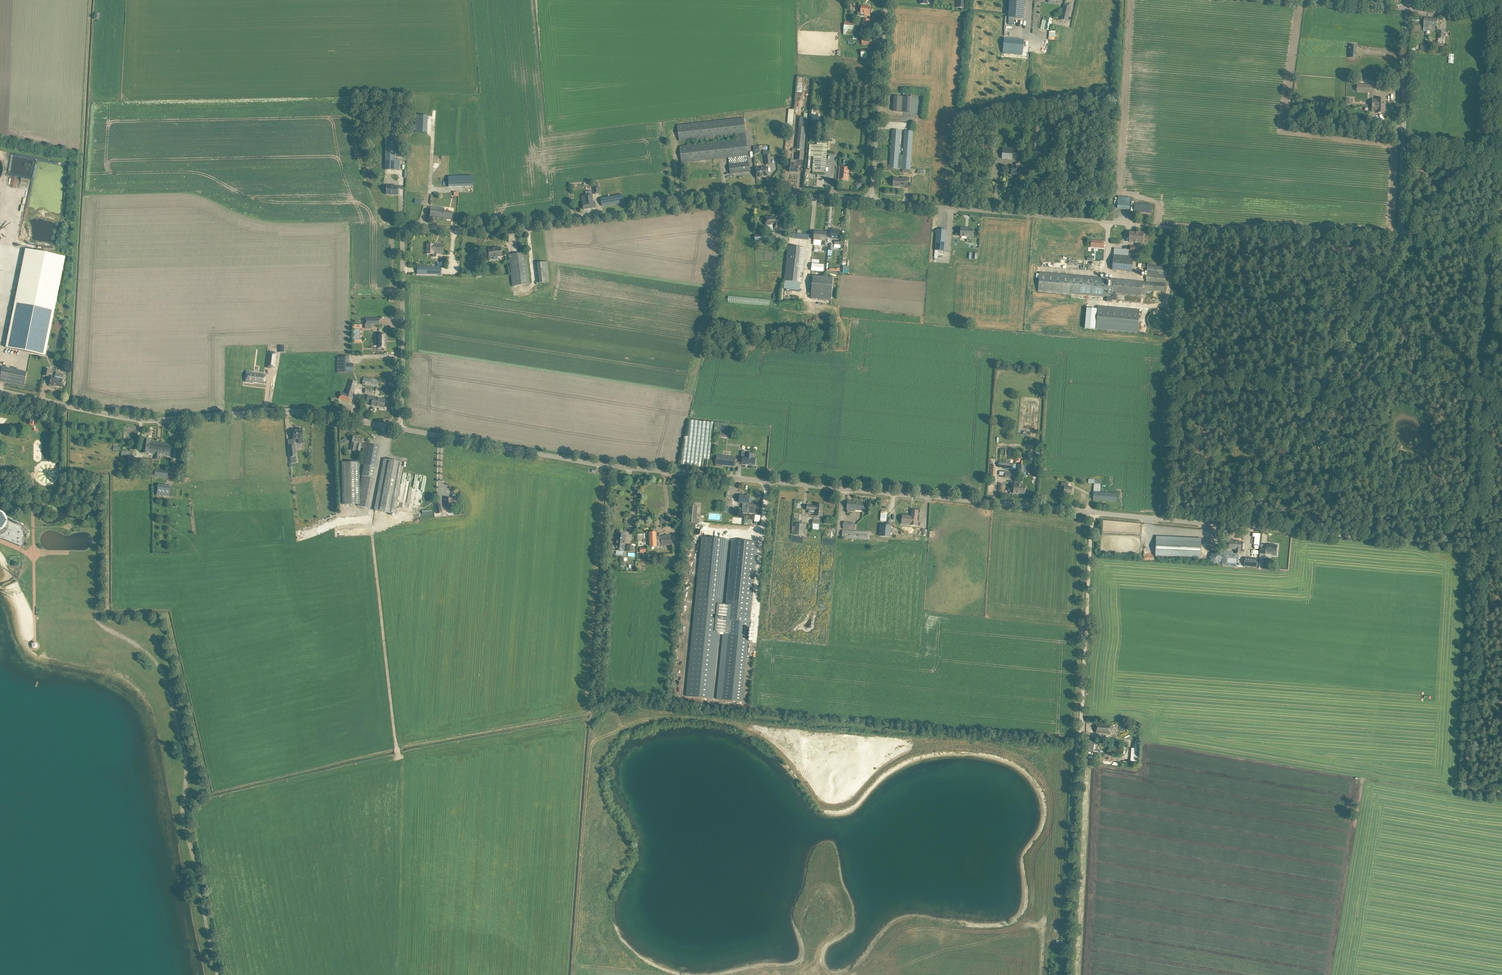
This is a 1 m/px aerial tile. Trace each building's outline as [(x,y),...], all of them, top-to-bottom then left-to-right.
[(965,8),(966,0),(958,0),(957,7),(965,8)] [(1008,17),(1023,18),(1025,0),(1010,0),(1008,17)] [(1064,5),(1063,10),(1061,20),(1067,21),(1071,7),(1064,5)] [(861,13),(860,16),(865,16),(865,15),(870,16),(870,7),(861,6),(861,13)] [(1438,19),(1424,18),(1424,27),(1424,31),(1429,31),(1429,28),(1430,28),(1430,26),(1438,26),(1438,19)] [(843,34),(853,35),(854,22),(844,21),(843,34)] [(851,45),(864,45),(864,37),(851,37),(851,45)] [(1004,38),(1003,50),(1009,51),(1023,52),(1024,40),(1010,39),(1004,38)] [(1356,58),(1357,45),(1350,45),(1349,57),(1356,58)] [(1357,92),(1373,92),(1373,85),(1357,84),(1357,92)] [(893,111),(910,112),(911,97),(894,96),(893,111)] [(1385,105),(1380,104),(1380,106),(1372,105),(1372,111),(1376,111),(1376,112),(1379,112),(1383,113),(1384,106),(1385,106),(1385,105)] [(385,169),(400,169),(400,160),(394,160),(394,148),(397,148),(397,144),(395,144),(395,110),(385,109),(385,169)] [(427,132),(428,115),(415,114),(415,132),(427,132)] [(680,146),(682,163),(728,158),(730,169),(730,174),(750,172),(750,167),(744,117),(677,125),(679,142),(737,135),(737,140),(680,146)] [(894,168),(910,170),(913,131),(904,131),(902,163),(898,163),(899,155),(901,130),(892,130),(889,168),(894,168)] [(777,149),(785,150),(787,133),(779,132),(777,149)] [(814,152),(826,153),(827,146),(815,145),(814,152)] [(1002,153),(1002,158),(1012,159),(1013,149),(1003,148),(1002,153)] [(798,173),(799,160),(803,160),(804,155),(804,153),(797,152),(797,160),(791,160),(790,172),(798,173)] [(811,152),(810,169),(825,170),(826,153),(814,152),(811,152)] [(1016,163),(1016,166),(1012,166),(1011,174),(1022,175),(1023,168),(1025,168),(1025,161),(1020,160),(1020,162),(1018,162),(1018,163),(1016,163)] [(762,177),(768,176),(767,167),(756,168),(757,178),(762,177)] [(850,168),(845,167),(840,167),(839,178),(842,178),(842,179),(849,180),(850,168)] [(449,188),(474,187),(473,176),(449,177),(449,188)] [(909,183),(909,178),(902,178),(902,179),(894,178),(893,186),(905,187),(905,183),(909,183)] [(861,181),(859,182),(858,181),(854,184),(858,189),(862,186),(861,185),(863,183),(861,181)] [(386,194),(397,194),(397,185),(386,185),(386,194)] [(586,192),(587,195),(582,196),(584,211),(596,209),(593,194),(592,191),(592,190),(587,191),(586,192)] [(601,198),(602,201),(602,206),(624,203),(622,194),(601,198)] [(1118,197),(1117,208),(1129,209),(1130,198),(1118,197)] [(1134,212),(1152,213),(1152,205),(1135,203),(1134,212)] [(431,206),(430,217),(452,219),(452,212),(444,211),(444,208),(431,206)] [(776,216),(766,217),(766,225),(773,225),(773,229),(780,229),(780,222),(776,223),(776,216)] [(974,229),(961,228),(960,236),(973,238),(974,229)] [(840,230),(832,229),(831,234),(831,238),(839,239),(839,235),(840,230)] [(947,230),(937,229),(935,250),(938,250),(945,250),(947,230)] [(815,231),(814,236),(814,239),(822,240),(821,245),(825,246),(826,240),(826,237),(827,232),(823,232),(823,233),(815,232),(815,231)] [(1138,232),(1130,232),(1129,243),(1143,243),(1143,233),(1139,232),(1138,232)] [(427,244),(427,254),(432,254),(436,254),(436,252),(443,252),(443,245),(434,244),(427,244)] [(806,248),(788,246),(784,281),(802,283),(806,248)] [(1132,272),(1133,256),(1133,253),(1135,253),(1135,246),(1130,246),(1130,253),(1129,253),(1129,256),(1114,254),(1112,270),(1132,272)] [(501,247),(488,249),(489,254),(489,258),(502,256),(501,252),(501,247)] [(6,348),(46,356),(65,257),(26,249),(6,348)] [(512,286),(529,284),(525,253),(508,255),(512,286)] [(815,275),(822,275),(822,271),(823,271),(823,272),(825,261),(812,260),(811,270),(815,271),(815,275)] [(537,262),(539,282),(549,281),(548,261),(537,262)] [(1146,281),(1040,272),(1038,291),(1112,297),(1113,293),(1145,296),(1146,290),(1164,291),(1166,267),(1147,265),(1146,281)] [(417,266),(417,274),(442,275),(442,267),(417,266)] [(813,276),(811,293),(832,294),(833,277),(813,276)] [(1140,310),(1098,306),(1096,329),(1138,333),(1140,310)] [(1087,308),(1085,328),(1095,329),(1097,309),(1087,308)] [(375,334),(375,344),(378,344),(378,348),(386,348),(386,334),(375,334)] [(269,351),(267,368),(271,368),(271,367),(274,368),(276,353),(273,352),(269,351)] [(349,364),(353,364),(353,356),(337,357),(337,372),(349,372),(349,364)] [(0,378),(0,381),(24,386),(27,372),(2,367),(0,378)] [(247,371),(245,382),(253,383),(253,382),(265,384),(266,375),(252,373),(252,372),(247,371)] [(51,380),(50,385),(50,384),(55,385),(55,386),(61,387),(62,385),(62,382),(63,379),(64,374),(56,373),(55,378),(51,377),(51,380)] [(363,377),(362,385),(377,387),(378,379),(363,377)] [(349,380),(346,390),(345,393),(341,392),(339,399),(351,402),(353,396),(352,396),(353,392),(354,392),(356,382),(349,380)] [(385,400),(377,398),(378,397),(368,396),(367,402),(372,403),(371,405),(384,408),(385,400)] [(303,439),(302,428),(292,429),(293,434),(291,434),(292,440),(298,439),(299,443),(300,444),(303,444),(305,442),(304,439),(303,439)] [(352,450),(360,452),(360,447),(364,448),(361,464),(375,466),(379,446),(364,444),(361,443),(362,437),(353,436),(351,446),(352,446),(352,450)] [(143,444),(142,453),(148,454),(149,453),(155,453),(156,454),(159,454),(159,453),(171,454),(171,449),(172,444),(157,442),(150,441),(150,440),(144,439),(143,444)] [(289,457),(297,456),(296,445),(288,446),(289,457)] [(747,452),(742,451),(742,457),(743,457),(742,463),(755,464),(756,458),(752,458),(752,453),(747,453),(747,452)] [(716,464),(716,466),(722,467),(723,465),(735,466),(735,458),(717,456),(716,464)] [(140,466),(153,466),(153,459),(141,458),(140,466)] [(1021,458),(1017,458),(1016,462),(1020,463),(1020,464),(1018,464),(1017,473),(1025,473),(1025,464),(1025,460),(1021,460),(1021,458)] [(403,463),(385,459),(375,511),(395,514),(398,499),(396,499),(403,463)] [(359,491),(359,462),(342,462),(343,504),(357,504),(359,491)] [(54,477),(57,476),(52,463),(38,468),(39,471),(37,472),(39,480),(41,479),(43,484),(54,480),(54,477)] [(169,470),(155,468),(155,471),(154,471),(153,476),(154,477),(154,476),(168,478),(169,470)] [(356,506),(368,508),(373,477),(362,475),(359,491),(357,504),(356,506)] [(1062,482),(1061,489),(1064,490),(1064,493),(1065,493),(1064,495),(1069,495),(1069,494),(1070,494),(1072,494),(1072,492),(1072,489),(1072,487),(1068,486),(1068,483),(1062,482)] [(1013,493),(1025,494),(1025,489),(1026,485),(1019,484),(1014,483),(1013,493)] [(157,495),(169,497),(171,486),(159,484),(157,495)] [(1093,495),(1093,500),(1116,502),(1117,497),(1117,493),(1100,492),(1094,492),(1093,495)] [(733,494),(732,502),(744,503),(744,508),(749,508),(749,513),(755,514),(756,504),(749,503),(750,497),(740,496),(741,495),(733,494)] [(451,499),(451,498),(445,499),(446,506),(452,506),(452,505),(458,504),(458,503),(457,498),(451,499)] [(863,511),(864,503),(848,501),(847,511),(855,511),(855,510),(863,511)] [(807,505),(807,510),(809,510),(810,510),(810,512),(814,513),(814,514),(814,516),(823,517),(823,510),(824,505),(822,505),(816,504),(816,506),(807,505)] [(909,517),(909,516),(903,515),(902,523),(910,524),(910,525),(917,526),(918,521),(917,521),(918,511),(912,510),(911,517),(909,517)] [(843,529),(855,530),(855,523),(844,522),(843,529)] [(805,524),(795,523),(794,535),(803,535),(805,524)] [(881,524),(880,536),(890,537),(891,525),(881,524)] [(842,530),(841,540),(845,540),(845,538),(867,540),(867,539),(870,539),(870,532),(867,532),(842,530)] [(656,545),(661,544),(661,545),(673,545),(673,541),(673,536),(661,536),(661,537),(656,537),(656,532),(650,533),(651,547),(656,546),(656,545)] [(618,533),(618,536),(617,546),(612,545),(612,550),(624,552),(625,547),(624,547),(626,534),(618,533)] [(702,537),(686,696),(707,698),(714,632),(729,633),(722,700),(742,702),(750,622),(758,542),(738,540),(731,605),(726,605),(717,604),(723,539),(702,537)] [(1192,541),(1156,540),(1155,556),(1201,557),(1201,542),(1201,544),(1192,543),(1192,541)] [(1236,542),(1236,541),(1229,541),(1229,548),(1235,549),(1234,553),(1240,554),(1240,549),(1241,549),(1241,542),(1236,542)] [(1272,544),(1272,545),(1261,545),(1260,555),(1266,556),(1266,552),(1272,552),(1272,554),(1276,555),(1277,545),(1272,544)] [(1217,565),(1224,559),(1216,550),(1209,557),(1217,565)] [(1244,566),(1256,567),(1257,558),(1245,557),(1244,566)] [(134,657),(125,651),(121,658),(130,664),(134,657)] [(1110,726),(1095,725),(1094,731),(1096,731),(1096,733),(1110,734),(1110,726)] [(1123,746),(1123,743),(1104,741),(1103,745),(1100,745),(1099,751),(1122,753),(1123,750),(1122,749),(1122,746),(1123,746)]
